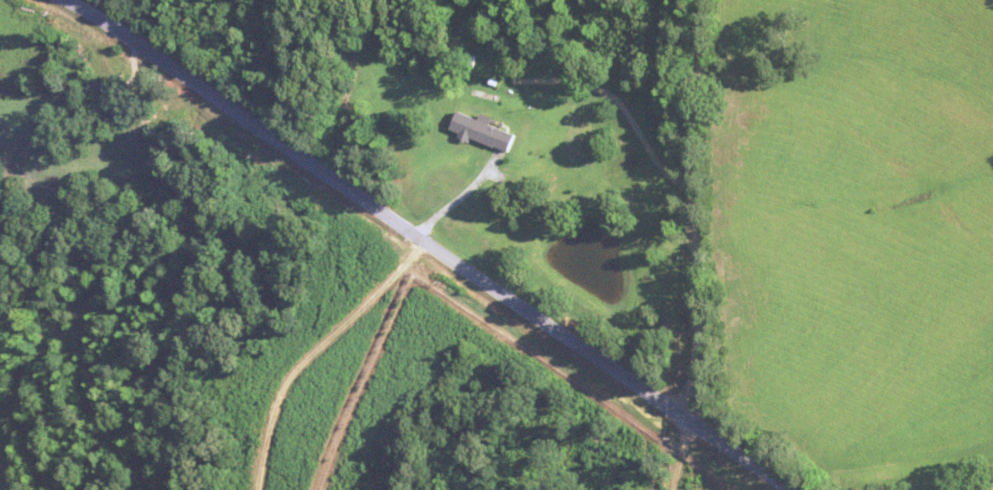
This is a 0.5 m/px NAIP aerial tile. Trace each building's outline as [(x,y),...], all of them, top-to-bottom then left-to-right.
[(452,132),(511,150),(517,133),(486,124),(487,120),(458,111),(452,132)]
